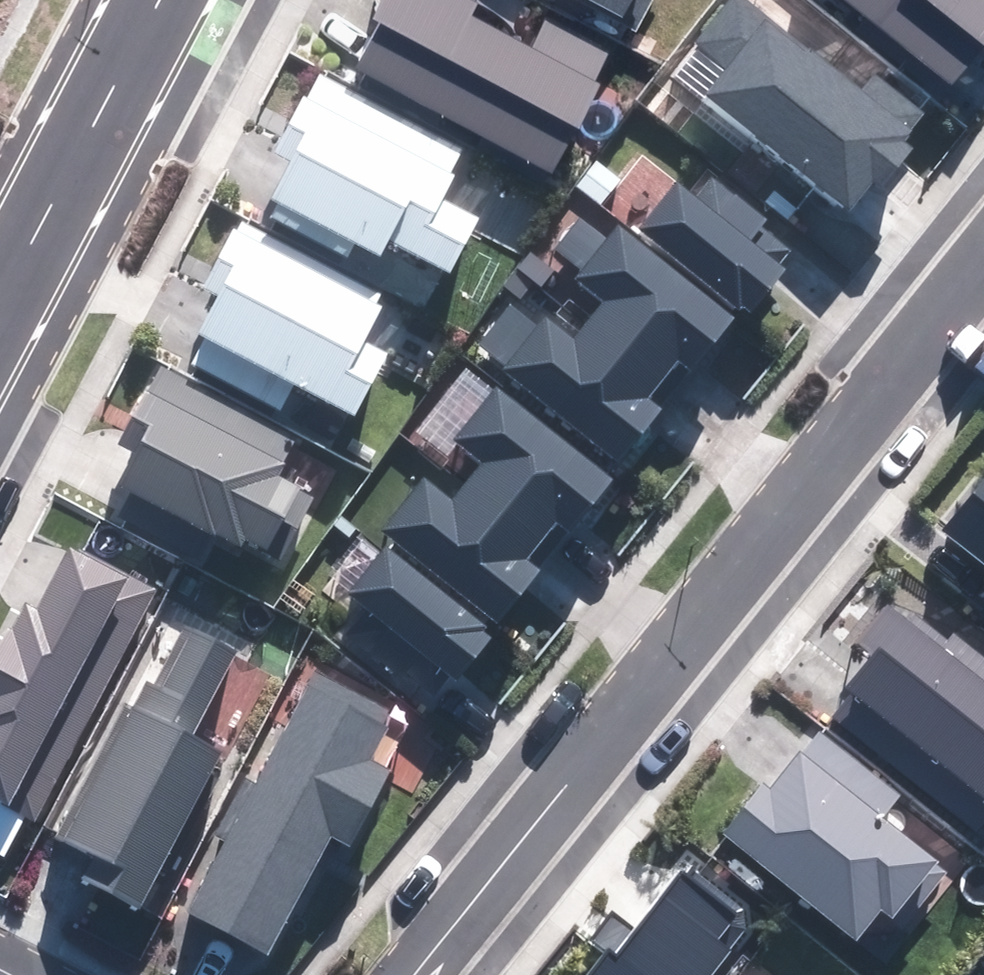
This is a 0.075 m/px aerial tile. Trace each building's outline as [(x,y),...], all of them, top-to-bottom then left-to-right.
[(376,17),(386,22),(359,71),(551,171),(617,46),(550,11),(531,49),(466,15),(474,0),(385,0),(376,17)] [(639,24),(651,0),(593,0),(639,24)] [(749,0),(731,0),(697,41),(730,68),(709,94),(850,209),(874,180),(882,186),(910,152),(902,145),(925,117),(873,75),(861,90),(749,0)] [(951,81),(983,41),(983,0),(851,0),(951,81)] [(464,151),(320,76),(309,97),(305,96),(277,150),(295,159),(275,196),(381,252),(388,240),(448,271),(476,219),(439,199),(464,151)] [(769,219),(716,175),(696,200),(677,185),(640,230),(747,317),(798,255),(762,226),(769,219)] [(734,320),(619,227),(609,239),(582,217),(558,246),(585,268),(577,279),(604,301),(573,338),(546,316),(536,328),(508,305),(475,345),(619,461),(661,409),(646,397),(679,357),(694,369),(734,320)] [(386,294),(241,218),(205,285),(220,292),(200,331),(209,336),(195,364),(280,408),(293,384),(355,416),(389,353),(362,339),(386,294)] [(297,438),(162,368),(121,447),(137,456),(121,486),(239,548),(244,539),(278,556),(309,496),(275,478),(297,438)] [(612,483),(497,389),(455,441),(483,464),(452,502),(423,480),(383,529),(498,623),(540,571),(525,560),(557,521),(571,533),(612,483)] [(944,533),(983,564),(983,483),(944,533)] [(35,817),(155,589),(74,547),(40,613),(26,605),(12,631),(8,629),(0,643),(0,799),(35,817)] [(494,633),(388,547),(351,592),(457,679),(494,633)] [(849,687),(983,793),(983,659),(955,636),(946,647),(889,602),(859,639),(876,653),(849,687)] [(128,708),(61,837),(97,855),(84,880),(138,908),(220,751),(188,734),(233,650),(186,626),(154,687),(149,684),(134,711),(128,708)] [(312,669),(187,906),(269,949),(330,833),(350,843),(389,769),(367,758),(392,711),(312,669)] [(897,796),(818,733),(770,794),(762,788),(723,836),(855,940),(881,908),(902,925),(947,870),(880,817),(897,796)] [(591,974),(709,974),(752,921),(689,870),(617,960),(609,953),(591,974)]
